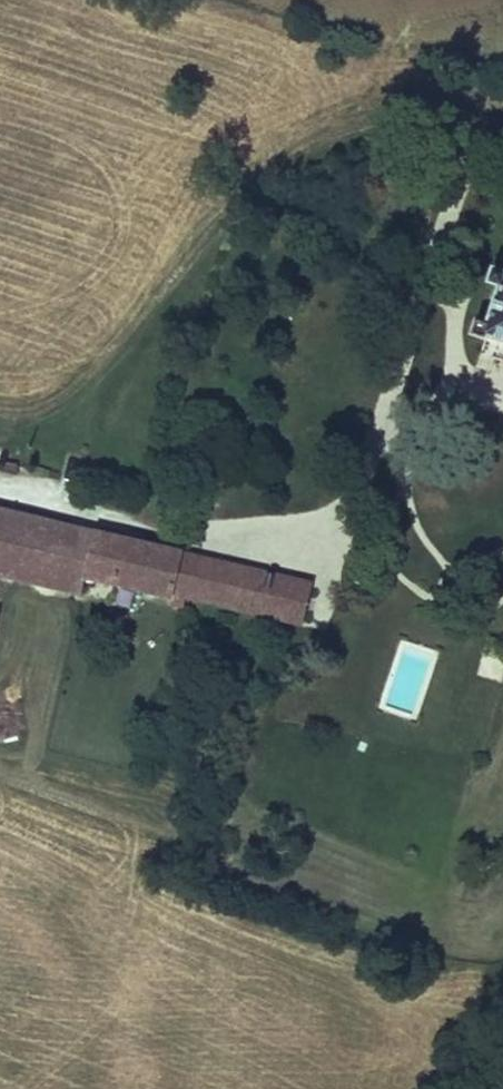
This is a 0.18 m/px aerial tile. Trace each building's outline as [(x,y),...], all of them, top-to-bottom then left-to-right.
[(488,321),(477,317),(472,330),(484,334),(485,331),(502,336),(502,266),(492,263),(487,280),(499,283),(488,321)] [(487,376),(494,354),(480,349),(473,372),(487,376)] [(4,505),(0,522),(0,573),(80,593),(84,574),(95,525),(4,505)] [(302,633),(316,577),(95,525),(84,574),(172,594),(170,601),(197,607),(199,597),(216,601),(214,612),(302,633)] [(502,675),(502,647),(488,643),(477,677),(500,684),(502,675)]
